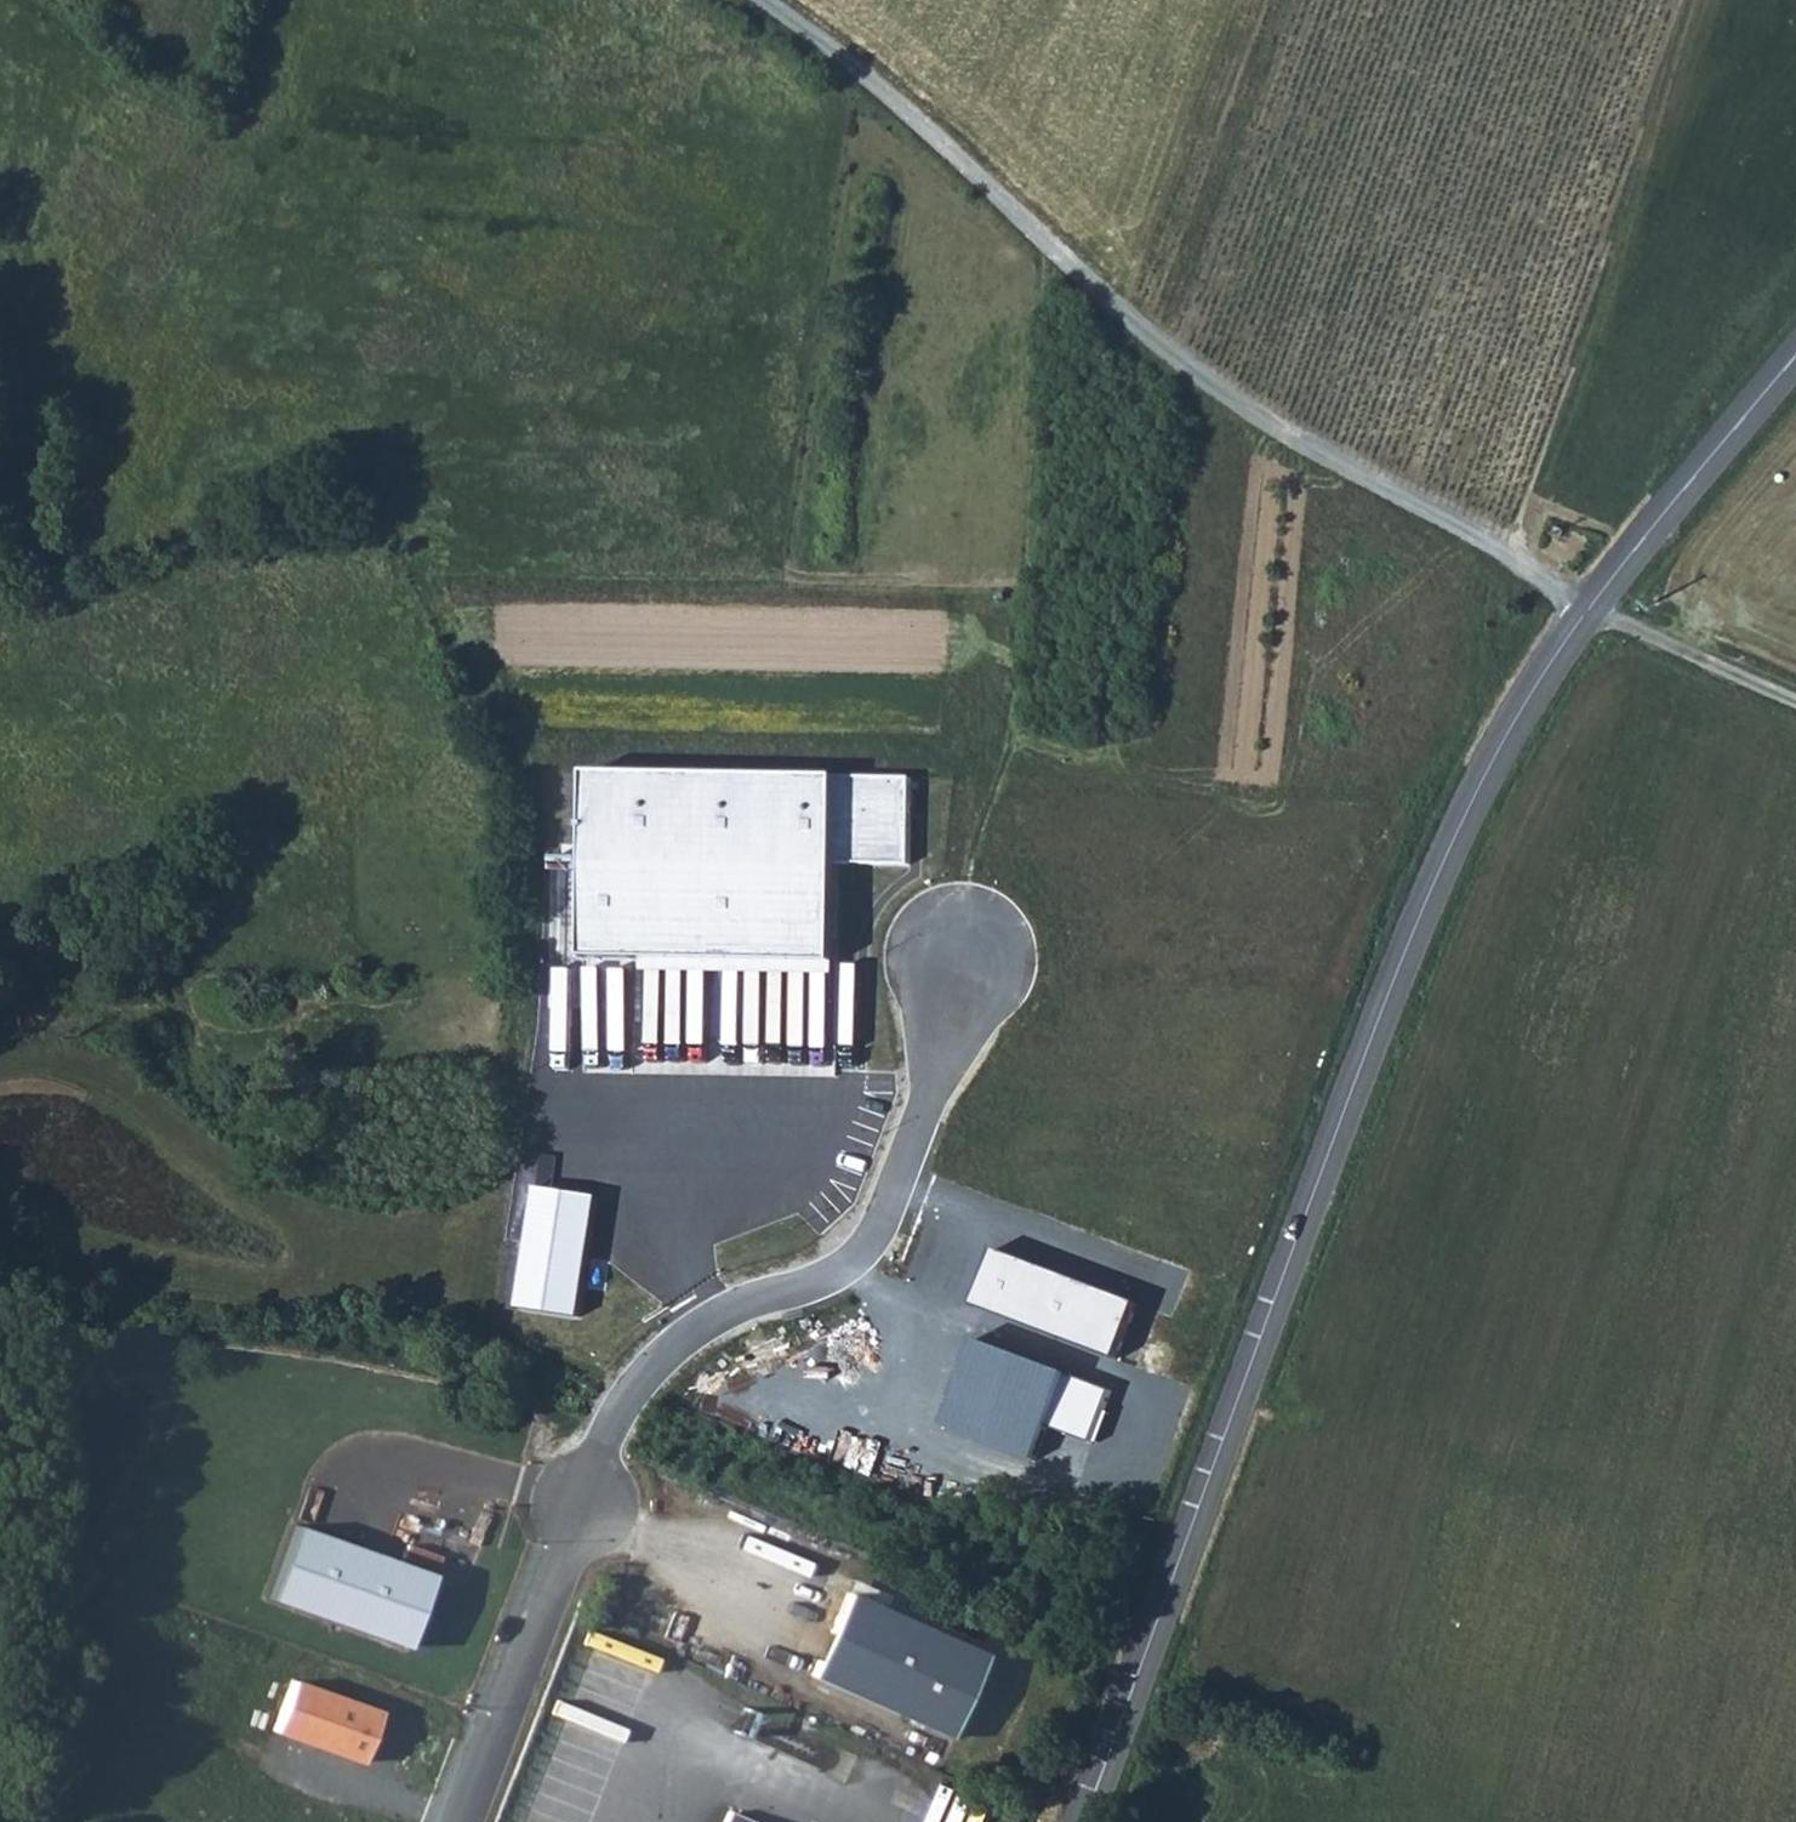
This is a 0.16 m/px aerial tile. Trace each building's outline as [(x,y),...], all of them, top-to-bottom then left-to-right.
[(908,780),(591,774),(588,959),(834,964),(836,862),(907,864),(908,780)] [(1135,1305),(995,1257),(977,1309),(1117,1357),(1135,1305)] [(977,1340),(943,1431),(1034,1464),(1047,1428),(1092,1445),(1113,1390),(977,1340)] [(297,1522),(269,1601),(399,1647),(427,1568),(297,1522)] [(982,1657),(844,1592),(806,1673),(944,1738),(982,1657)] [(727,1808),(720,1821),(758,1821),(727,1808)]
